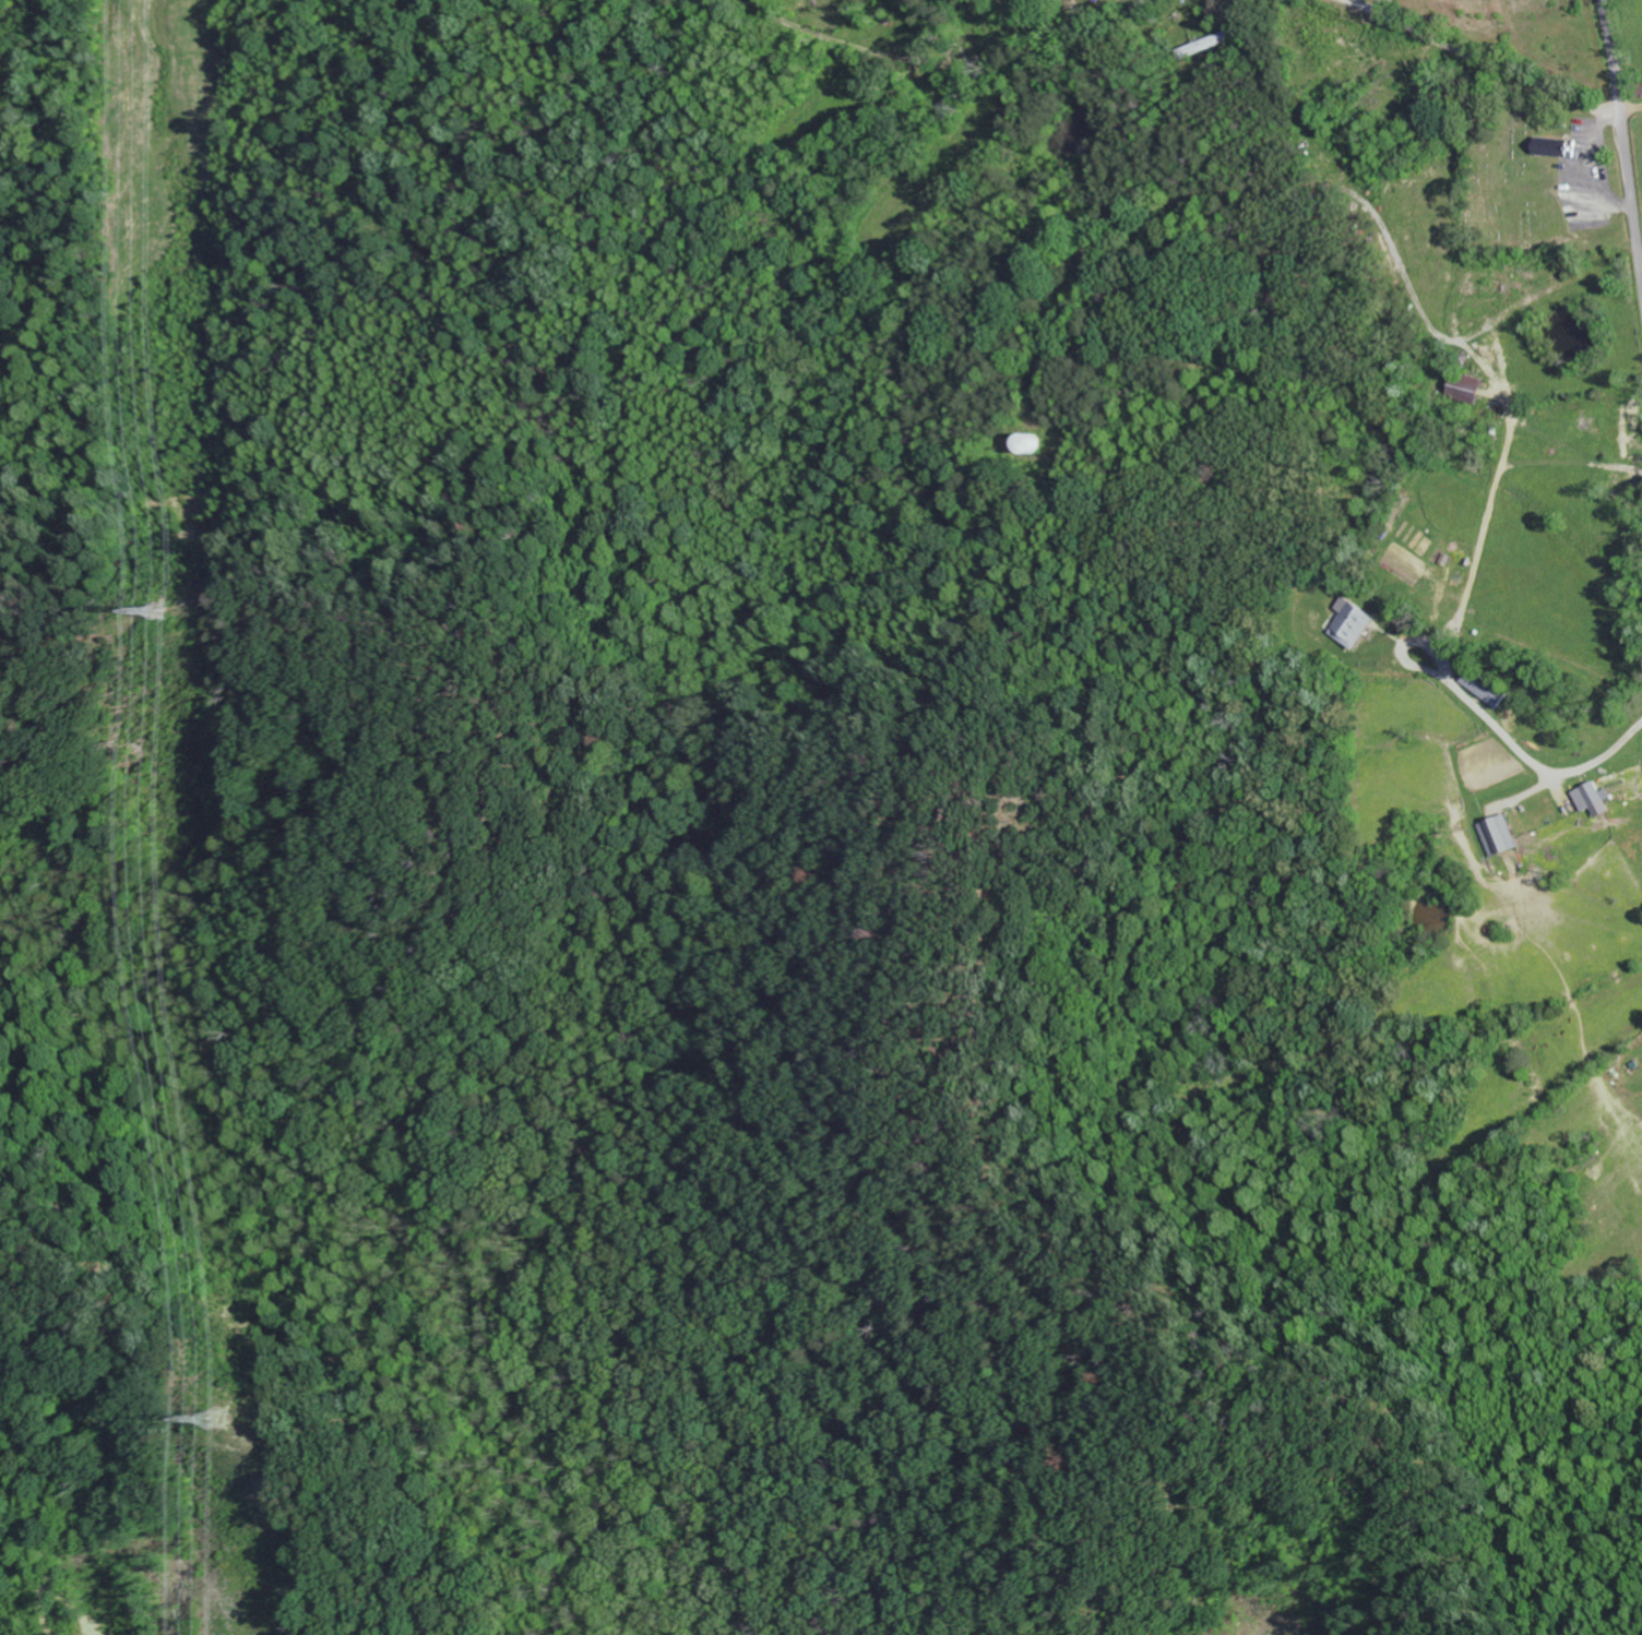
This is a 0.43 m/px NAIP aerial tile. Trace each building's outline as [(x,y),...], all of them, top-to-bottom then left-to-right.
[(1574,140),(1538,138),(1537,155),(1573,157),(1574,140)] [(1480,404),(1487,381),(1458,372),(1451,396),(1480,404)] [(1036,432),(1027,435),(1028,441),(1021,443),(1026,456),(1042,449),(1036,432)] [(1333,633),(1359,650),(1380,618),(1348,596),(1339,609),(1346,613),(1333,633)] [(1462,684),(1502,708),(1512,691),(1471,668),(1462,684)] [(1614,797),(1609,788),(1602,792),(1596,781),(1574,793),(1584,813),(1614,797)] [(1491,857),(1520,850),(1511,815),(1482,823),(1491,857)]
